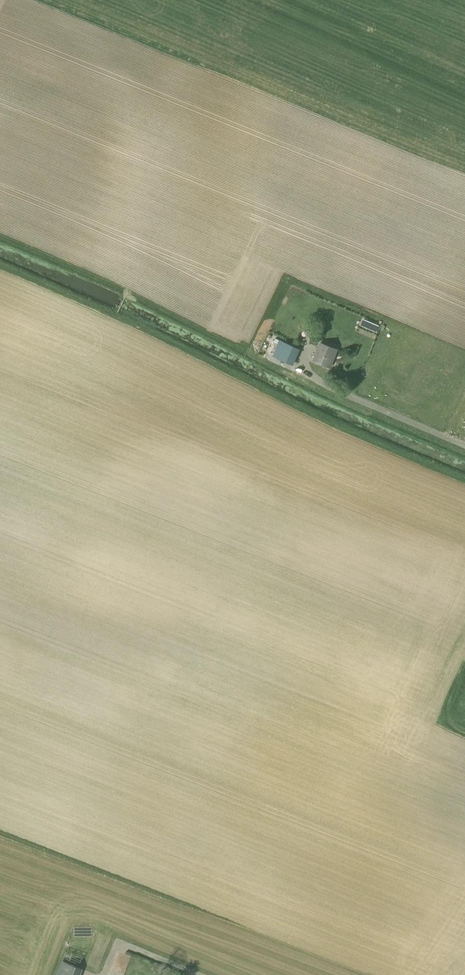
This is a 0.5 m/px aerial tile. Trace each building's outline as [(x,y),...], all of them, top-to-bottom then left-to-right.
[(276,358),(293,366),(301,348),(285,340),(276,358)] [(330,368),(337,350),(321,343),(313,361),(330,368)] [(82,969),(62,961),(56,974),(80,974),(82,969)]
